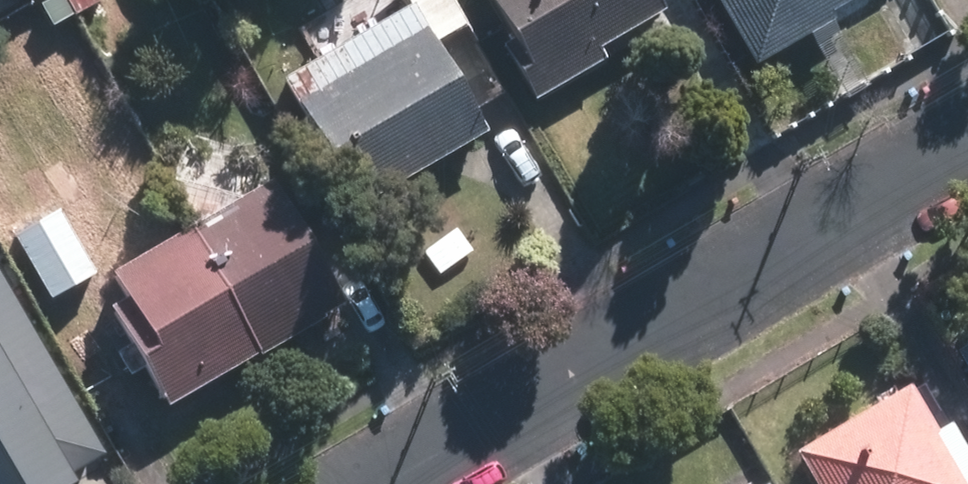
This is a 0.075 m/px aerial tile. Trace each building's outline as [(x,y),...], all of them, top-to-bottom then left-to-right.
[(80,20),(68,0),(47,0),(35,8),(52,36),(80,20)] [(80,20),(107,3),(105,0),(68,0),(80,20)] [(672,15),(663,0),(490,0),(522,55),(513,61),(538,106),(611,62),(606,53),(672,15)] [(758,71),(839,24),(836,18),(868,0),(716,0),(758,71)] [(346,216),(478,138),(402,10),(270,87),(346,216)] [(156,410),(332,308),(260,186),(96,281),(112,308),(100,314),(156,410)] [(88,274),(53,213),(6,240),(41,301),(88,274)] [(0,298),(0,483),(50,483),(95,457),(0,298)] [(782,457),(798,483),(967,483),(967,475),(939,427),(922,434),(896,391),(782,457)]
